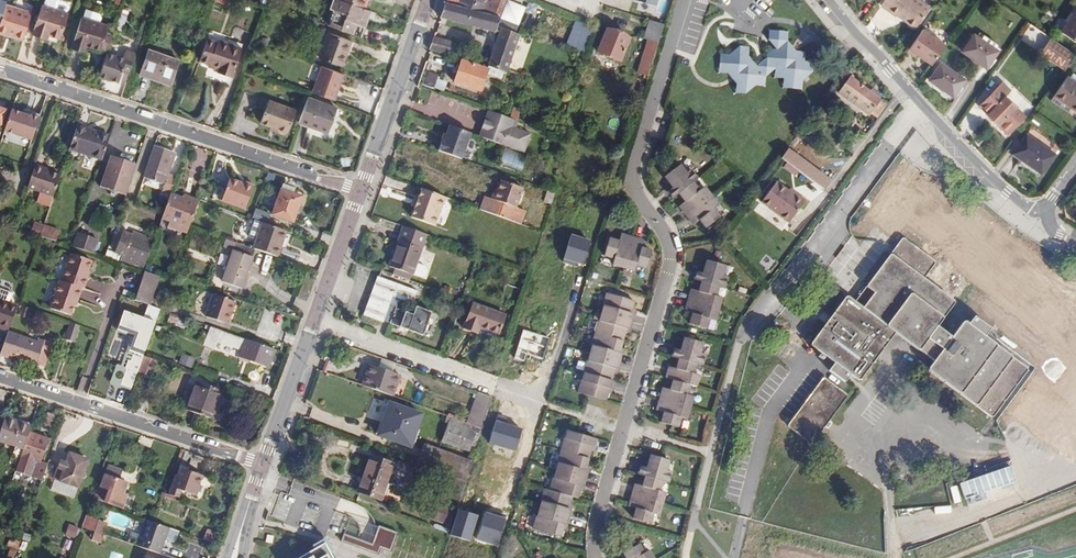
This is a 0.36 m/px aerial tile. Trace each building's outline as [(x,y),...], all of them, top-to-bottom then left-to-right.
[(32,34),(44,38),(45,34),(49,35),(60,39),(68,14),(56,10),(58,3),(57,0),(56,0),(46,0),(44,6),(41,6),(32,34)] [(338,1),(335,0),(334,0),(331,9),(333,9),(327,26),(352,35),(356,24),(365,27),(370,12),(365,11),(362,9),(338,1)] [(338,1),(362,9),(365,0),(339,0),(338,1)] [(507,0),(449,0),(448,4),(446,4),(441,18),(496,32),(500,19),(507,1),(507,0)] [(882,4),(897,14),(899,12),(906,17),(907,21),(913,26),(917,25),(930,7),(920,0),(884,0),(882,4)] [(527,8),(507,1),(500,19),(520,26),(527,8)] [(25,36),(32,13),(5,5),(0,23),(0,33),(6,35),(8,31),(25,36)] [(100,14),(86,10),(83,19),(100,24),(102,18),(100,14)] [(1063,30),(1075,39),(1075,11),(1063,30)] [(899,12),(897,14),(907,21),(906,17),(899,12)] [(86,47),(101,52),(101,51),(107,52),(112,36),(106,34),(108,27),(100,24),(83,19),(82,19),(72,50),(85,54),(86,47)] [(648,41),(638,74),(648,77),(664,25),(650,21),(644,39),(648,41)] [(594,29),(574,22),(566,45),(586,52),(594,29)] [(1020,41),(1039,46),(1043,31),(1024,26),(1020,41)] [(506,74),(520,35),(501,29),(488,67),(506,74)] [(597,53),(621,63),(630,40),(606,30),(597,53)] [(946,46),(923,30),(907,51),(916,57),(918,55),(932,65),(946,46)] [(25,36),(8,31),(6,35),(24,40),(25,36)] [(766,78),(775,71),(775,79),(783,80),(782,89),(792,90),(802,91),(803,83),(813,74),(815,63),(805,63),(805,52),(796,53),(788,43),(787,33),(778,32),(768,32),(767,40),(776,50),(766,58),(757,66),(749,56),(749,49),(738,48),(728,57),(721,56),(719,63),(718,73),(727,76),(736,86),(735,95),(745,97),(755,88),(764,88),(766,78)] [(351,41),(329,33),(320,58),(342,66),(351,41)] [(998,52),(974,35),(962,52),(989,70),(996,60),(993,59),(998,52)] [(428,52),(448,57),(452,42),(434,37),(428,52)] [(1037,54),(1062,68),(1072,51),(1046,37),(1037,54)] [(208,66),(218,69),(217,72),(232,77),(242,48),(229,44),(228,46),(217,42),(207,39),(206,40),(202,53),(200,61),(209,64),(208,66)] [(120,81),(123,70),(130,72),(136,53),(125,50),(123,58),(107,52),(99,77),(108,80),(109,77),(109,75),(112,76),(112,78),(120,81)] [(140,72),(170,83),(178,61),(148,51),(140,72)] [(488,70),(461,61),(454,83),(480,92),(488,70)] [(965,80),(941,63),(929,81),(956,100),(963,89),(960,87),(965,80)] [(343,75),(321,67),(312,93),(334,101),(343,75)] [(439,76),(429,72),(425,85),(434,88),(439,76)] [(882,100),(850,76),(840,92),(872,115),(878,119),(889,105),(882,100)] [(1072,107),(1075,110),(1075,82),(1070,78),(1068,76),(1055,95),(1072,107)] [(980,106),(1008,134),(1025,118),(1005,97),(1009,93),(1001,85),(980,106)] [(872,115),(840,92),(838,94),(870,117),(872,115)] [(1072,107),(1055,95),(1051,100),(1069,112),(1072,107)] [(337,109),(308,98),(299,123),(328,133),(337,109)] [(260,124),(270,127),(269,130),(286,137),(296,111),(268,101),(260,124)] [(514,108),(511,119),(513,120),(517,121),(520,110),(514,108)] [(513,120),(511,119),(488,111),(479,137),(524,153),(531,134),(511,127),(513,120)] [(102,160),(110,138),(86,129),(87,127),(78,124),(70,149),(102,160)] [(21,157),(30,130),(19,126),(10,153),(21,157)] [(470,134),(449,126),(446,135),(444,142),(441,141),(438,151),(461,159),(470,134)] [(1055,154),(1026,134),(1013,154),(1041,174),(1055,154)] [(165,175),(172,153),(155,147),(144,178),(165,185),(162,192),(170,195),(176,178),(168,176),(165,175)] [(812,166),(788,148),(781,158),(787,163),(799,171),(805,176),(812,166)] [(498,161),(520,167),(524,155),(502,149),(498,161)] [(656,150),(654,160),(663,162),(665,152),(656,150)] [(21,157),(10,153),(8,158),(19,162),(21,157)] [(175,154),(172,153),(165,175),(168,176),(175,154)] [(133,164),(113,157),(112,162),(132,169),(133,164)] [(126,196),(135,170),(132,169),(112,162),(109,161),(100,187),(108,190),(110,186),(118,189),(117,193),(126,196)] [(799,171),(787,163),(783,168),(795,177),(799,171)] [(53,197),(60,176),(43,170),(44,168),(35,165),(27,188),(53,197)] [(679,194),(693,183),(698,179),(690,170),(686,173),(680,165),(665,177),(672,186),(674,184),(676,186),(674,188),(668,193),(673,199),(679,194)] [(831,181),(812,166),(805,176),(824,190),(831,181)] [(244,185),(229,180),(222,202),(245,210),(253,186),(244,183),(244,185)] [(516,208),(523,189),(500,181),(493,200),(484,196),(479,210),(521,226),(526,212),(516,208)] [(700,191),(693,183),(679,194),(686,202),(688,200),(691,203),(682,210),(687,216),(712,196),(705,187),(700,191)] [(761,202),(788,223),(804,203),(788,192),(776,183),(761,202)] [(294,190),(283,186),(281,190),(292,194),(294,190)] [(445,198),(421,189),(418,198),(416,198),(414,205),(415,208),(411,218),(434,226),(445,198)] [(806,200),(790,189),(788,192),(804,203),(806,200)] [(281,190),(272,215),(293,222),(302,197),(292,194),(281,190)] [(555,193),(548,190),(544,199),(552,202),(555,193)] [(187,233),(199,201),(187,197),(186,200),(183,199),(171,195),(162,219),(171,222),(178,224),(176,229),(187,233)] [(719,205),(712,196),(687,216),(692,223),(701,216),(703,218),(701,221),(707,228),(721,217),(714,209),(719,205)] [(691,203),(688,200),(686,202),(680,207),(682,210),(691,203)] [(703,218),(701,216),(692,223),(694,225),(701,221),(703,218)] [(178,224),(171,222),(168,229),(175,232),(176,229),(178,224)] [(262,223),(253,249),(256,250),(277,257),(286,231),(262,223)] [(56,241),(59,230),(44,225),(40,236),(56,241)] [(412,275),(413,275),(422,279),(426,277),(428,271),(426,267),(417,264),(427,235),(403,226),(389,267),(395,269),(412,275)] [(153,243),(135,235),(123,231),(114,254),(122,257),(121,260),(143,269),(153,243)] [(154,239),(136,232),(135,235),(153,243),(154,239)] [(91,254),(95,240),(77,234),(72,247),(91,254)] [(623,268),(632,238),(624,235),(621,246),(617,245),(618,242),(609,239),(604,256),(613,259),(611,265),(623,268)] [(640,240),(632,238),(623,268),(634,272),(636,266),(645,269),(651,252),(641,249),(640,252),(637,251),(640,240)] [(964,321),(952,338),(937,327),(956,302),(924,279),(937,262),(903,238),(866,287),(874,293),(863,308),(855,302),(846,296),(810,345),(835,363),(829,371),(845,383),(851,375),(859,382),(895,333),(919,351),(920,350),(934,361),(927,370),(993,418),(1029,370),(964,321)] [(256,250),(253,249),(226,240),(223,247),(233,250),(222,282),(242,289),(256,250)] [(119,257),(106,253),(104,258),(117,263),(119,257)] [(62,282),(81,289),(83,289),(87,277),(86,277),(91,261),(71,254),(62,282)] [(308,264),(309,258),(294,255),(293,261),(308,264)] [(702,282),(719,287),(725,289),(728,277),(723,276),(726,266),(707,261),(704,271),(707,272),(706,275),(703,274),(696,272),(694,280),(702,282)] [(412,275),(395,269),(393,275),(410,281),(412,275)] [(160,277),(144,272),(142,277),(158,282),(160,277)] [(150,306),(158,282),(142,277),(135,301),(150,306)] [(396,309),(400,300),(412,304),(416,291),(378,277),(364,316),(383,323),(384,322),(424,336),(432,313),(416,307),(413,315),(396,309)] [(81,289),(62,282),(59,281),(50,309),(71,316),(76,300),(77,301),(81,289)] [(716,297),(719,287),(702,282),(699,292),(702,293),(701,297),(690,293),(688,301),(719,310),(722,299),(716,297)] [(874,293),(866,287),(855,302),(863,308),(874,293)] [(16,306),(8,303),(11,295),(10,292),(0,289),(0,327),(8,330),(16,306)] [(603,305),(601,314),(631,322),(633,314),(629,313),(630,309),(631,310),(634,301),(606,293),(602,305),(603,305)] [(226,317),(230,319),(235,303),(213,295),(205,317),(223,324),(226,317)] [(715,322),(719,310),(688,301),(686,309),(696,312),(695,316),(692,315),(689,325),(706,330),(709,320),(715,322)] [(472,303),(463,329),(478,334),(480,329),(499,335),(506,315),(472,303)] [(26,318),(29,309),(23,306),(19,316),(26,318)] [(594,333),(622,341),(625,333),(623,333),(624,329),(628,330),(631,322),(601,314),(599,321),(598,321),(594,333)] [(782,324),(776,319),(770,326),(776,331),(782,324)] [(74,341),(79,326),(70,323),(65,338),(74,341)] [(241,357),(269,367),(275,350),(210,327),(205,339),(243,352),(241,357)] [(549,338),(522,330),(514,359),(523,362),(525,355),(543,360),(549,338)] [(8,332),(0,355),(0,356),(10,359),(11,362),(16,363),(18,361),(19,362),(20,357),(36,362),(43,340),(39,339),(39,340),(36,339),(36,341),(8,332)] [(622,341),(594,333),(590,345),(592,346),(589,354),(619,362),(622,354),(617,353),(618,349),(620,350),(622,341)] [(132,362),(138,347),(134,345),(135,342),(126,338),(124,345),(119,358),(132,362)] [(679,360),(696,365),(702,366),(706,355),(700,353),(703,343),(685,338),(682,348),(685,349),(684,352),(681,351),(674,349),(672,357),(679,360)] [(51,343),(43,340),(36,362),(44,365),(51,343)] [(112,356),(117,343),(108,340),(103,353),(112,356)] [(124,345),(117,343),(112,356),(119,358),(124,345)] [(583,373),(584,373),(611,381),(613,373),(611,373),(613,369),(617,370),(619,362),(589,354),(587,361),(586,361),(583,373)] [(194,359),(183,355),(180,364),(191,368),(194,359)] [(158,361),(143,356),(138,371),(152,376),(158,361)] [(696,365),(679,360),(677,369),(680,370),(679,374),(668,371),(666,379),(673,381),(690,386),(696,387),(700,376),(694,374),(696,365)] [(400,375),(370,364),(362,386),(393,397),(400,375)] [(611,381),(584,373),(582,381),(580,381),(577,393),(605,401),(607,393),(605,392),(607,388),(611,389),(614,382),(611,381)] [(848,396),(823,377),(787,426),(812,445),(848,396)] [(690,386),(673,381),(670,390),(674,391),(673,395),(662,392),(659,400),(690,409),(693,397),(687,395),(690,386)] [(223,391),(197,382),(187,410),(212,419),(223,391)] [(477,393),(466,423),(477,427),(482,428),(491,398),(477,393)] [(690,409),(659,400),(657,408),(668,411),(667,414),(664,413),(661,423),(678,428),(681,418),(687,420),(690,409)] [(410,446),(422,414),(393,404),(386,423),(382,422),(378,435),(410,446)] [(477,427),(466,423),(451,417),(442,441),(469,450),(477,427)] [(24,449),(29,432),(31,427),(5,418),(0,432),(0,441),(24,449)] [(523,428),(495,420),(488,443),(516,451),(523,428)] [(564,439),(561,451),(589,459),(592,451),(590,451),(591,447),(595,448),(598,440),(568,431),(566,439),(564,439)] [(29,432),(24,449),(21,456),(16,472),(30,477),(36,461),(41,462),(49,439),(29,432)] [(472,460),(424,443),(417,464),(453,476),(465,481),(472,460)] [(557,472),(587,480),(589,472),(584,471),(585,467),(587,467),(589,459),(561,451),(558,464),(559,464),(557,472)] [(60,461),(58,468),(54,479),(78,487),(87,459),(69,453),(66,463),(60,461)] [(638,475),(646,477),(662,482),(669,484),(672,472),(667,470),(669,461),(651,455),(648,466),(651,467),(650,470),(647,469),(640,467),(638,475)] [(381,500),(393,464),(371,456),(358,492),(381,500)] [(108,465),(103,478),(126,486),(127,482),(119,479),(123,470),(108,465)] [(1022,492),(1013,466),(960,484),(969,511),(1022,492)] [(182,468),(179,476),(176,475),(169,494),(177,497),(180,490),(195,495),(202,476),(182,468)] [(585,488),(587,480),(557,472),(555,480),(554,480),(550,491),(573,497),(579,499),(581,491),(579,491),(580,487),(585,488)] [(459,501),(465,481),(453,476),(446,496),(459,501)] [(632,496),(663,505),(666,493),(660,492),(662,482),(646,477),(643,487),(646,488),(645,491),(634,488),(632,496)] [(126,486),(103,478),(101,486),(109,489),(107,493),(97,490),(95,497),(105,500),(105,501),(122,507),(127,494),(124,493),(126,486)] [(542,502),(540,510),(570,518),(572,510),(567,509),(568,505),(570,506),(573,497),(550,491),(544,489),(541,501),(542,502)] [(659,516),(663,505),(632,496),(629,504),(640,507),(639,510),(636,509),(633,519),(650,524),(653,514),(659,516)] [(451,536),(470,542),(478,516),(459,510),(451,536)] [(570,518),(540,510),(538,518),(536,517),(533,529),(561,538),(563,529),(562,529),(563,525),(567,526),(570,518)] [(499,548),(507,519),(484,513),(476,542),(499,548)] [(98,520),(88,517),(84,529),(94,533),(98,520)] [(94,533),(104,536),(108,523),(98,520),(94,533)] [(137,548),(159,555),(164,540),(172,543),(175,542),(178,533),(146,522),(137,548)] [(70,524),(66,536),(77,539),(80,527),(70,524)] [(396,535),(378,528),(371,547),(343,536),(340,544),(376,557),(379,549),(390,553),(396,535)] [(104,536),(94,533),(91,543),(89,547),(86,546),(83,556),(88,557),(96,557),(104,536)] [(273,537),(265,535),(264,542),(271,543),(273,537)] [(649,551),(644,554),(639,545),(624,554),(626,557),(654,557),(649,551)]
